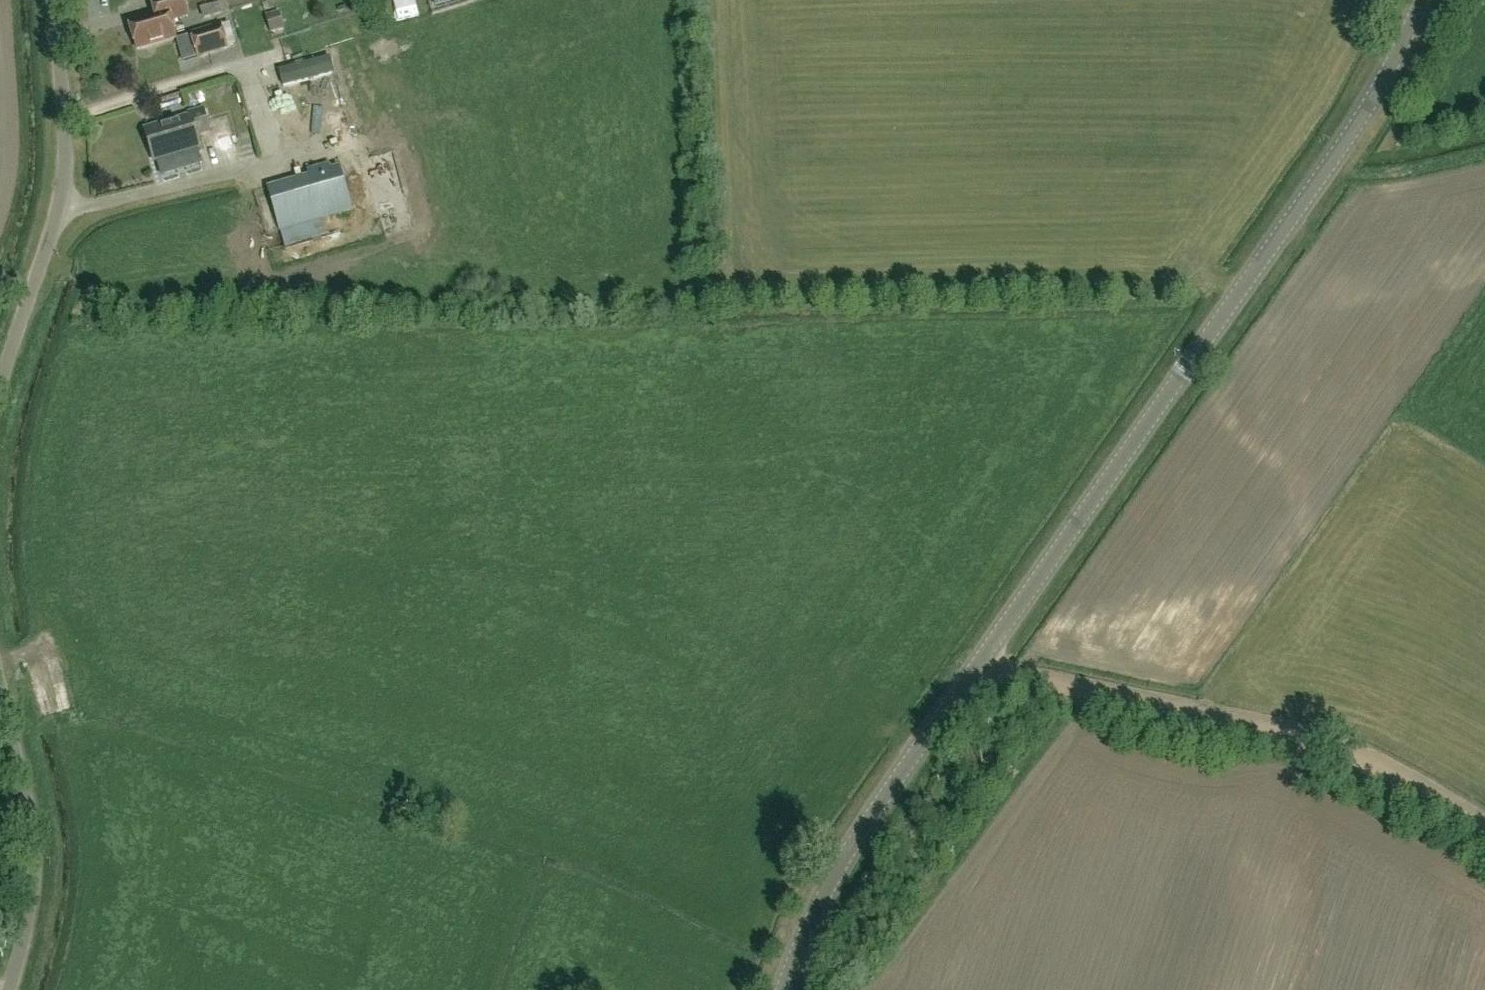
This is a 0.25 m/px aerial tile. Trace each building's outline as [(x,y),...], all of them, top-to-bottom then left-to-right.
[(152,2),(156,14),(129,22),(137,49),(176,38),(170,20),(188,15),(183,0),(157,0),(152,2)] [(396,21),(417,17),(414,0),(393,0),(396,21)] [(229,50),(221,24),(190,34),(198,59),(229,50)] [(197,136),(211,132),(204,109),(189,113),(190,117),(145,129),(154,161),(200,148),(197,136)] [(225,119),(213,123),(224,161),(236,158),(225,119)] [(255,133),(244,137),(250,154),(261,150),(255,133)] [(307,171),(309,177),(268,189),(280,230),(351,209),(339,168),(331,171),(329,164),(307,171)]
